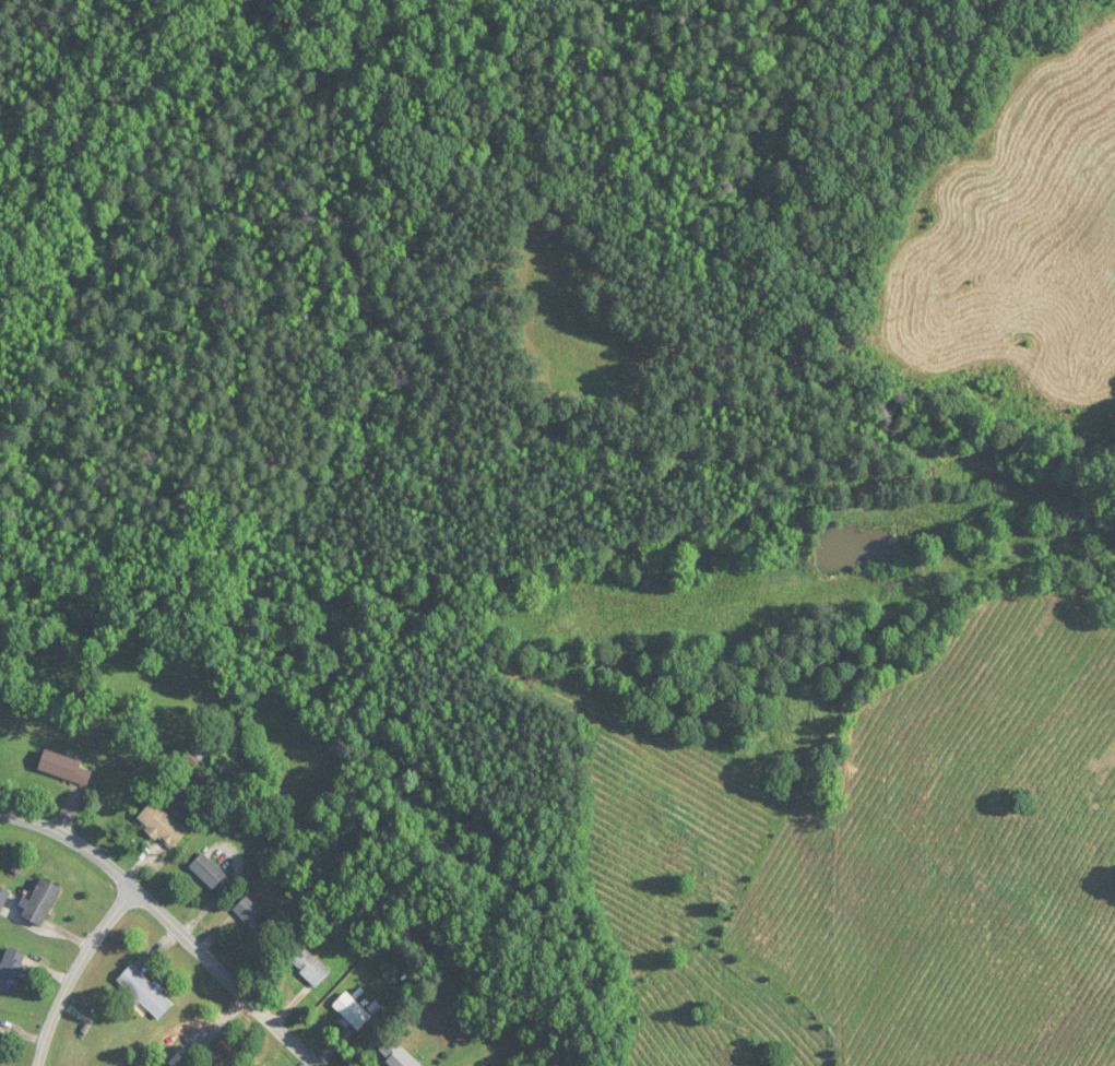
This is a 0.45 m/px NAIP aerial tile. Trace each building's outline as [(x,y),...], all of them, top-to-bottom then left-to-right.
[(89,785),(95,766),(44,752),(39,770),(89,785)] [(188,834),(154,801),(138,817),(172,850),(188,834)] [(190,866),(213,889),(227,876),(203,852),(190,866)] [(63,889),(43,878),(21,916),(41,927),(63,889)] [(0,887),(0,913),(11,893),(0,887)] [(233,910),(258,935),(272,921),(247,896),(233,910)] [(331,973),(303,945),(289,960),(316,988),(331,973)] [(10,947),(0,967),(0,990),(10,995),(29,957),(10,947)] [(175,1004),(133,963),(117,980),(159,1021),(175,1004)] [(333,1005),(359,1031),(373,1018),(347,992),(333,1005)] [(393,1037),(378,1051),(393,1065),(422,1065),(393,1037)]
